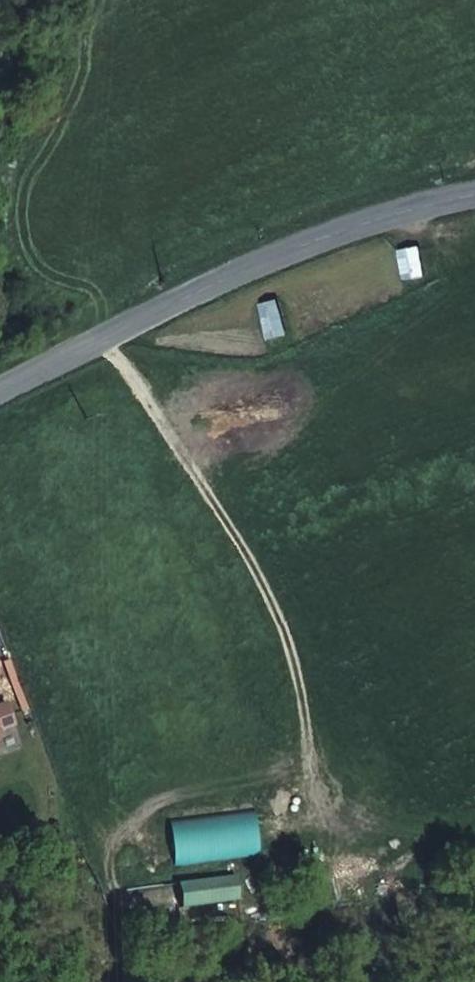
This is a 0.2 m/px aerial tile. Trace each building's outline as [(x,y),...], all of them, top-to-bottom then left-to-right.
[(0,728),(15,723),(8,702),(0,705),(0,728)]
